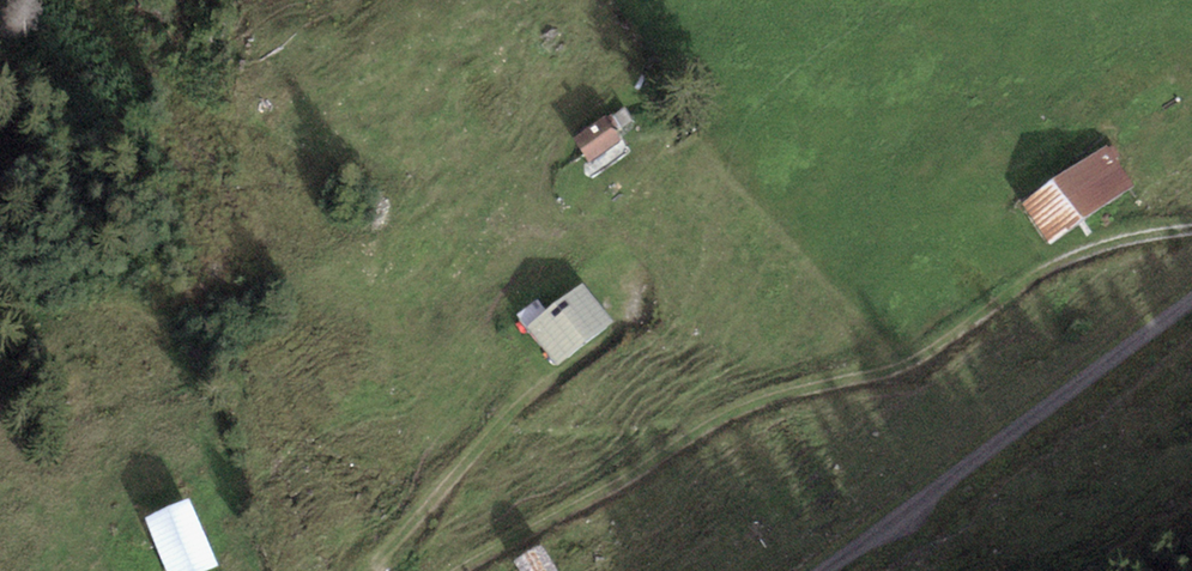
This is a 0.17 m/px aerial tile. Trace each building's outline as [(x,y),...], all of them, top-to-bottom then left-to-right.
[(606,128),(574,149),(587,169),(619,148),(606,128)] [(1108,159),(1031,214),(1057,250),(1134,195),(1108,159)] [(582,294),(533,336),(564,372),(612,330),(582,294)] [(145,525),(167,570),(218,570),(186,506),(145,525)] [(523,570),(556,570),(545,556),(523,570)]
